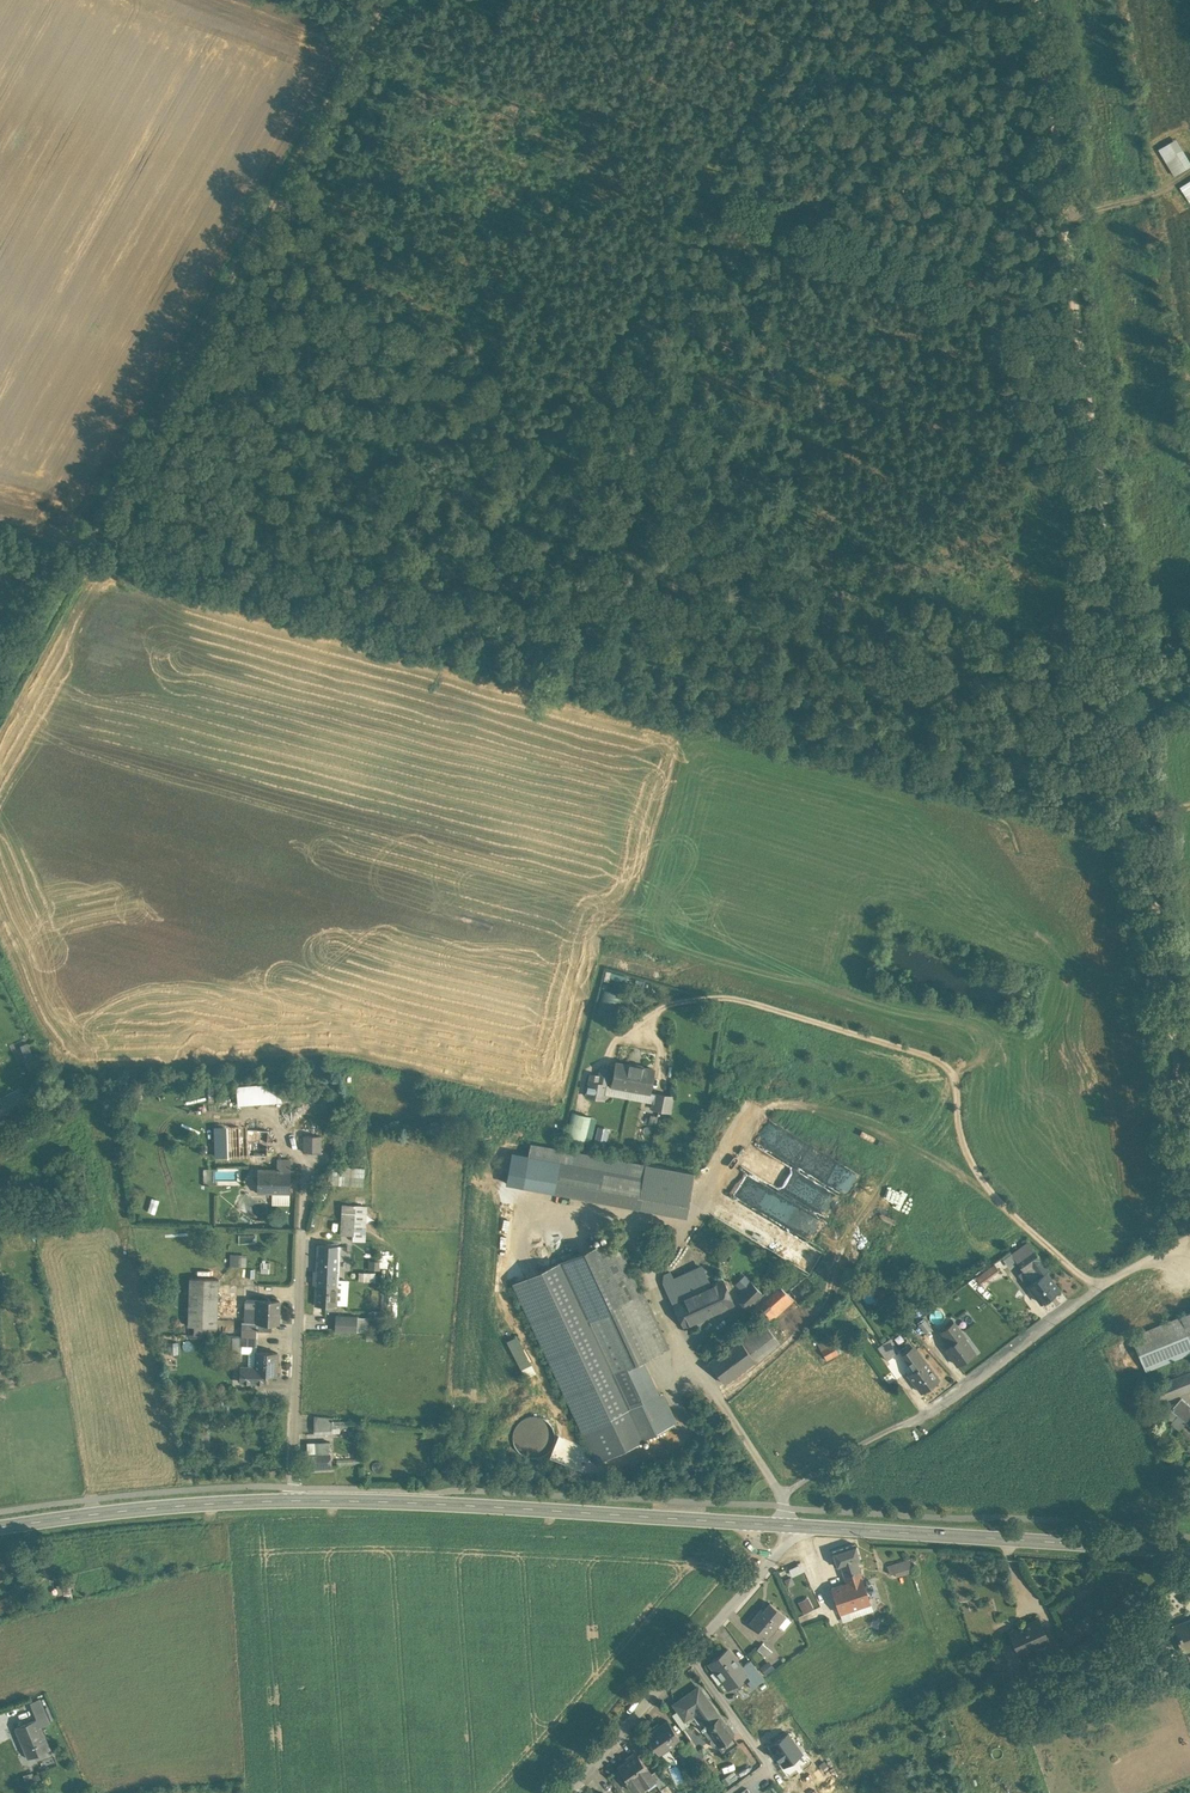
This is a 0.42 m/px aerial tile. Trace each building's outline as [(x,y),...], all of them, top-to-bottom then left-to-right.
[(1160,148),(1175,175),(1189,167),(1189,158),(1179,137),(1160,148)] [(1189,200),(1189,180),(1181,185),(1189,200)] [(615,1016),(619,991),(600,988),(596,1013),(615,1016)] [(29,1042),(21,1045),(31,1070),(39,1067),(29,1042)] [(654,1070),(616,1063),(612,1087),(649,1093),(654,1070)] [(279,1083),(238,1086),(239,1103),(281,1099),(279,1083)] [(607,1085),(598,1084),(596,1099),(604,1100),(607,1085)] [(0,1099),(0,1100),(7,1113),(27,1103),(20,1089),(0,1099)] [(673,1097),(655,1094),(652,1109),(670,1113),(673,1097)] [(591,1118),(572,1113),(566,1139),(584,1144),(591,1118)] [(246,1125),(214,1126),(216,1157),(247,1156),(246,1125)] [(247,1156),(248,1163),(265,1162),(265,1155),(267,1155),(269,1125),(246,1125),(247,1156)] [(321,1135),(304,1135),(304,1152),(320,1152),(321,1135)] [(290,1160),(278,1160),(277,1169),(290,1170),(290,1160)] [(643,1178),(558,1163),(553,1191),(638,1206),(643,1178)] [(205,1167),(204,1175),(214,1175),(214,1168),(205,1167)] [(277,1169),(258,1169),(257,1192),(290,1193),(290,1170),(277,1169)] [(151,1197),(146,1210),(154,1213),(159,1200),(151,1197)] [(362,1206),(342,1204),(341,1234),(353,1235),(354,1223),(361,1223),(362,1206)] [(361,1223),(354,1223),(353,1235),(353,1240),(365,1240),(367,1206),(362,1206),(361,1223)] [(614,1237),(556,1264),(608,1374),(633,1362),(666,1347),(614,1237)] [(340,1246),(318,1245),(316,1285),(337,1286),(340,1246)] [(1033,1250),(1020,1260),(1026,1268),(1027,1269),(1039,1259),(1033,1250)] [(231,1265),(246,1264),(246,1253),(230,1253),(231,1265)] [(1059,1290),(1046,1273),(1048,1271),(1039,1259),(1027,1269),(1026,1268),(1023,1271),(1032,1283),(1028,1285),(1042,1303),(1059,1290)] [(983,1283),(1003,1269),(998,1262),(978,1275),(983,1283)] [(595,1464),(640,1443),(608,1374),(556,1264),(511,1285),(595,1464)] [(360,1271),(360,1279),(375,1279),(376,1271),(360,1271)] [(219,1278),(190,1277),(188,1334),(217,1335),(217,1319),(219,1278)] [(973,1278),(968,1282),(974,1288),(979,1284),(973,1278)] [(709,1287),(674,1303),(674,1304),(684,1325),(733,1303),(722,1281),(709,1287)] [(762,1294),(748,1307),(761,1321),(765,1325),(766,1324),(793,1299),(786,1291),(776,1281),(762,1294)] [(751,1282),(737,1296),(748,1307),(762,1294),(758,1289),(751,1282)] [(337,1286),(316,1285),(315,1303),(317,1303),(318,1305),(326,1306),(327,1303),(336,1304),(337,1286)] [(280,1300),(258,1299),(246,1299),(245,1321),(245,1322),(258,1322),(257,1329),(271,1330),(271,1323),(279,1323),(280,1300)] [(1180,1315),(1181,1316),(1189,1338),(1189,1311),(1180,1315)] [(357,1317),(336,1315),(335,1330),(356,1331),(357,1317)] [(1131,1338),(1145,1371),(1189,1352),(1189,1338),(1181,1316),(1131,1338)] [(245,1321),(217,1319),(217,1335),(224,1335),(233,1335),(257,1336),(257,1329),(258,1322),(245,1322),(245,1321)] [(761,1321),(739,1338),(745,1345),(768,1327),(766,1324),(765,1325),(761,1321)] [(954,1322),(941,1332),(945,1337),(958,1328),(954,1322)] [(768,1327),(745,1345),(739,1338),(709,1361),(725,1383),(779,1342),(768,1327)] [(958,1328),(945,1337),(951,1345),(945,1349),(958,1366),(975,1353),(965,1339),(966,1338),(958,1328)] [(521,1333),(509,1339),(527,1376),(539,1370),(521,1333)] [(829,1337),(826,1334),(815,1340),(827,1360),(838,1353),(829,1337)] [(223,1351),(232,1351),(233,1335),(224,1335),(223,1351)] [(257,1345),(257,1336),(233,1335),(232,1351),(241,1351),(242,1344),(257,1345)] [(900,1351),(891,1339),(878,1348),(887,1360),(900,1351)] [(924,1362),(915,1350),(904,1358),(913,1371),(908,1375),(922,1393),(939,1380),(925,1362),(924,1362)] [(278,1352),(256,1351),(255,1367),(241,1366),(240,1381),(266,1382),(266,1375),(277,1375),(278,1352)] [(633,1362),(608,1374),(640,1443),(676,1426),(659,1391),(648,1395),(633,1362)] [(1171,1380),(1177,1395),(1189,1390),(1189,1372),(1171,1380)] [(1171,1380),(1154,1387),(1161,1402),(1177,1395),(1171,1380)] [(1181,1398),(1171,1410),(1189,1425),(1189,1423),(1189,1405),(1181,1398)] [(314,1415),(314,1430),(332,1429),(332,1420),(333,1421),(333,1418),(332,1419),(332,1416),(314,1415)] [(330,1441),(315,1442),(316,1451),(306,1452),(306,1469),(332,1468),(331,1451),(330,1451),(330,1441)] [(360,1457),(337,1458),(337,1465),(361,1464),(360,1457)] [(855,1544),(832,1551),(838,1567),(841,1566),(844,1576),(860,1571),(857,1560),(860,1559),(855,1544)] [(755,1567),(747,1559),(744,1562),(752,1570),(755,1567)] [(909,1559),(887,1566),(890,1574),(895,1572),(896,1576),(913,1570),(909,1559)] [(794,1573),(806,1571),(804,1563),(792,1566),(794,1573)] [(31,1564),(25,1568),(28,1575),(35,1571),(31,1564)] [(25,1568),(18,1571),(22,1578),(28,1575),(25,1568)] [(860,1571),(844,1576),(846,1583),(831,1588),(840,1613),(870,1602),(860,1571)] [(70,1581),(62,1582),(64,1593),(72,1592),(70,1581)] [(804,1612),(815,1607),(810,1596),(799,1600),(804,1612)] [(1060,1605),(1067,1616),(1077,1610),(1070,1598),(1060,1605)] [(770,1603),(759,1616),(756,1614),(749,1622),(767,1637),(779,1623),(776,1621),(782,1614),(785,1616),(785,1615),(770,1602),(769,1603),(770,1603)] [(1039,1619),(1024,1626),(1034,1648),(1048,1641),(1039,1619)] [(1178,1625),(1181,1633),(1178,1634),(1179,1638),(1181,1638),(1186,1651),(1189,1649),(1189,1621),(1178,1625)] [(1034,1648),(1024,1626),(1009,1632),(1019,1654),(1034,1648)] [(772,1651),(762,1643),(757,1648),(767,1657),(772,1651)] [(727,1648),(709,1662),(729,1688),(747,1674),(727,1648)] [(750,1660),(743,1665),(753,1678),(757,1675),(761,1681),(765,1679),(750,1660)] [(733,1735),(698,1686),(674,1704),(678,1709),(682,1715),(683,1714),(691,1708),(704,1725),(700,1728),(702,1730),(703,1729),(709,1738),(713,1736),(719,1745),(733,1735)] [(37,1718),(14,1726),(21,1742),(44,1732),(41,1725),(49,1722),(39,1698),(30,1701),(37,1718)] [(682,1715),(678,1709),(672,1713),(682,1728),(689,1723),(683,1714),(682,1715)] [(668,1720),(646,1735),(659,1753),(660,1753),(666,1762),(674,1757),(668,1747),(680,1738),(668,1720)] [(804,1754),(789,1731),(766,1746),(781,1769),(804,1754)] [(44,1732),(21,1742),(28,1757),(51,1748),(44,1732)] [(690,1739),(682,1746),(686,1752),(694,1764),(697,1762),(703,1757),(690,1739)] [(694,1764),(686,1752),(681,1755),(693,1771),(700,1766),(697,1762),(694,1764)] [(649,1770),(637,1753),(618,1767),(635,1792),(637,1791),(639,1792),(644,1789),(644,1786),(645,1785),(654,1779),(654,1778),(651,1773),(649,1770)] [(654,1778),(654,1779),(660,1789),(667,1784),(657,1769),(651,1773),(654,1778)] [(660,1789),(664,1792),(674,1792),(667,1784),(660,1789)]
